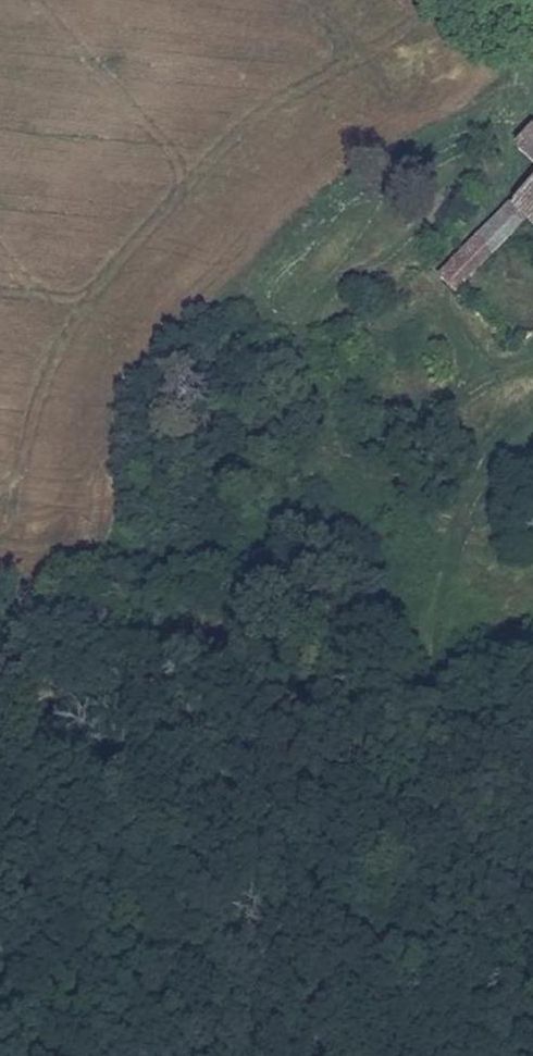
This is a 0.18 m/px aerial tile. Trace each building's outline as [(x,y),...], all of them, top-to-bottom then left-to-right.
[(515,148),(532,167),(532,130),(515,148)] [(440,272),(456,291),(530,218),(532,222),(532,179),(440,272)]
